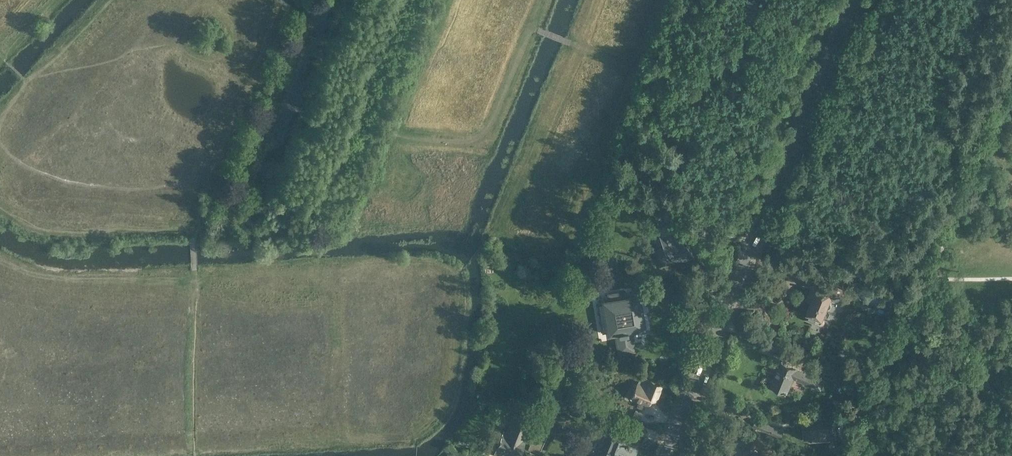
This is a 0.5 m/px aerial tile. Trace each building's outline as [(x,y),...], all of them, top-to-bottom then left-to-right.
[(672,206),(654,214),(659,224),(676,217),(672,206)] [(678,220),(659,229),(666,246),(662,247),(668,260),(682,255),(685,261),(694,257),(678,220)] [(853,294),(808,275),(804,284),(812,287),(807,300),(812,302),(806,319),(820,325),(821,325),(822,324),(823,323),(824,321),(823,320),(822,318),(827,305),(829,305),(831,304),(832,302),(831,300),(830,299),(832,294),(850,302),(853,294)] [(646,328),(640,293),(603,300),(608,334),(615,333),(618,355),(636,352),(633,330),(646,328)] [(791,357),(794,350),(782,345),(779,352),(791,357)] [(815,387),(819,378),(798,369),(781,361),(771,385),(787,392),(793,377),(815,387)] [(831,370),(833,365),(823,362),(822,366),(820,370),(830,373),(831,370)] [(656,399),(662,384),(641,376),(633,397),(648,403),(651,397),(656,399)] [(531,426),(512,418),(507,430),(505,430),(494,455),(497,455),(514,455),(515,452),(520,454),(526,438),(531,426)] [(770,433),(772,428),(761,423),(758,428),(770,433)] [(528,450),(530,451),(539,455),(550,429),(539,425),(528,450)] [(760,449),(764,443),(752,434),(745,443),(753,449),(756,446),(760,449)] [(610,435),(610,437),(606,435),(604,436),(602,442),(603,444),(606,446),(603,451),(598,449),(595,455),(633,455),(635,450),(634,450),(635,448),(629,445),(630,443),(610,435)]
